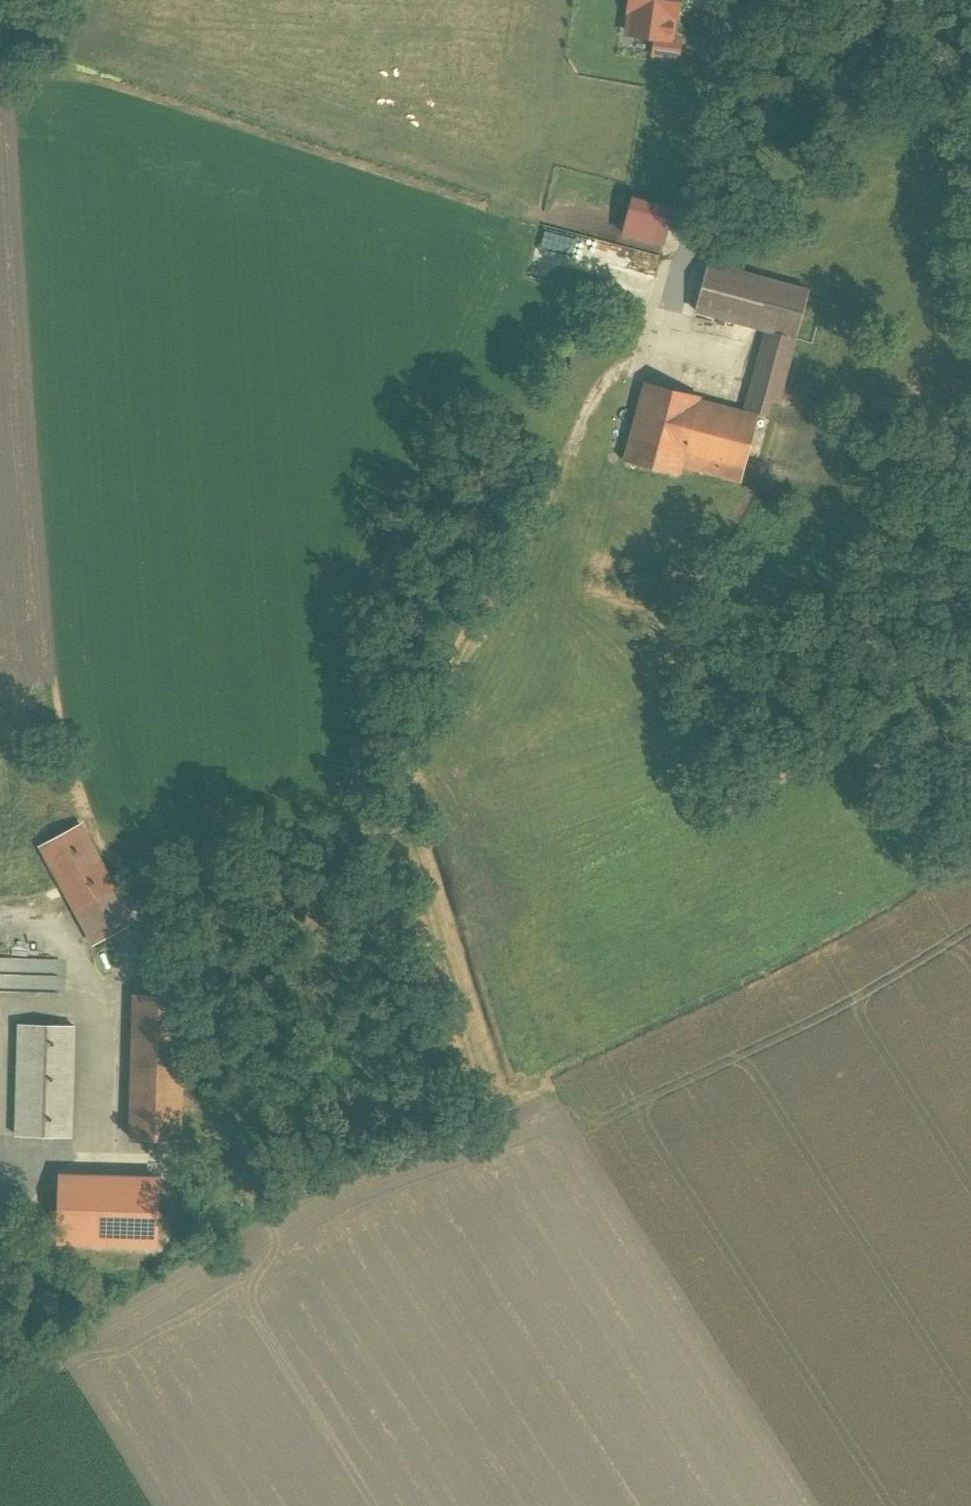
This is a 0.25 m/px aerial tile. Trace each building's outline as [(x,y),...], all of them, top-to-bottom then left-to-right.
[(629,11),(631,12),(628,32),(656,36),(670,38),(670,37),(673,18),(675,18),(677,0),(631,0),(629,11)] [(680,38),(670,37),(670,38),(656,36),(654,54),(677,57),(680,38)] [(810,290),(710,262),(697,310),(768,329),(747,410),(767,414),(772,399),(779,402),(810,290)] [(647,381),(626,459),(681,473),(682,466),(742,481),(759,416),(701,400),(701,395),(647,381)] [(692,476),(681,473),(626,459),(622,459),(614,488),(684,506),(692,476)] [(134,920),(80,821),(35,845),(89,944),(134,920)] [(129,996),(124,1139),(176,1141),(181,998),(129,996)] [(68,1021),(22,1019),(19,1132),(65,1133),(68,1021)] [(179,1203),(179,1163),(70,1161),(70,1202),(179,1203)]
